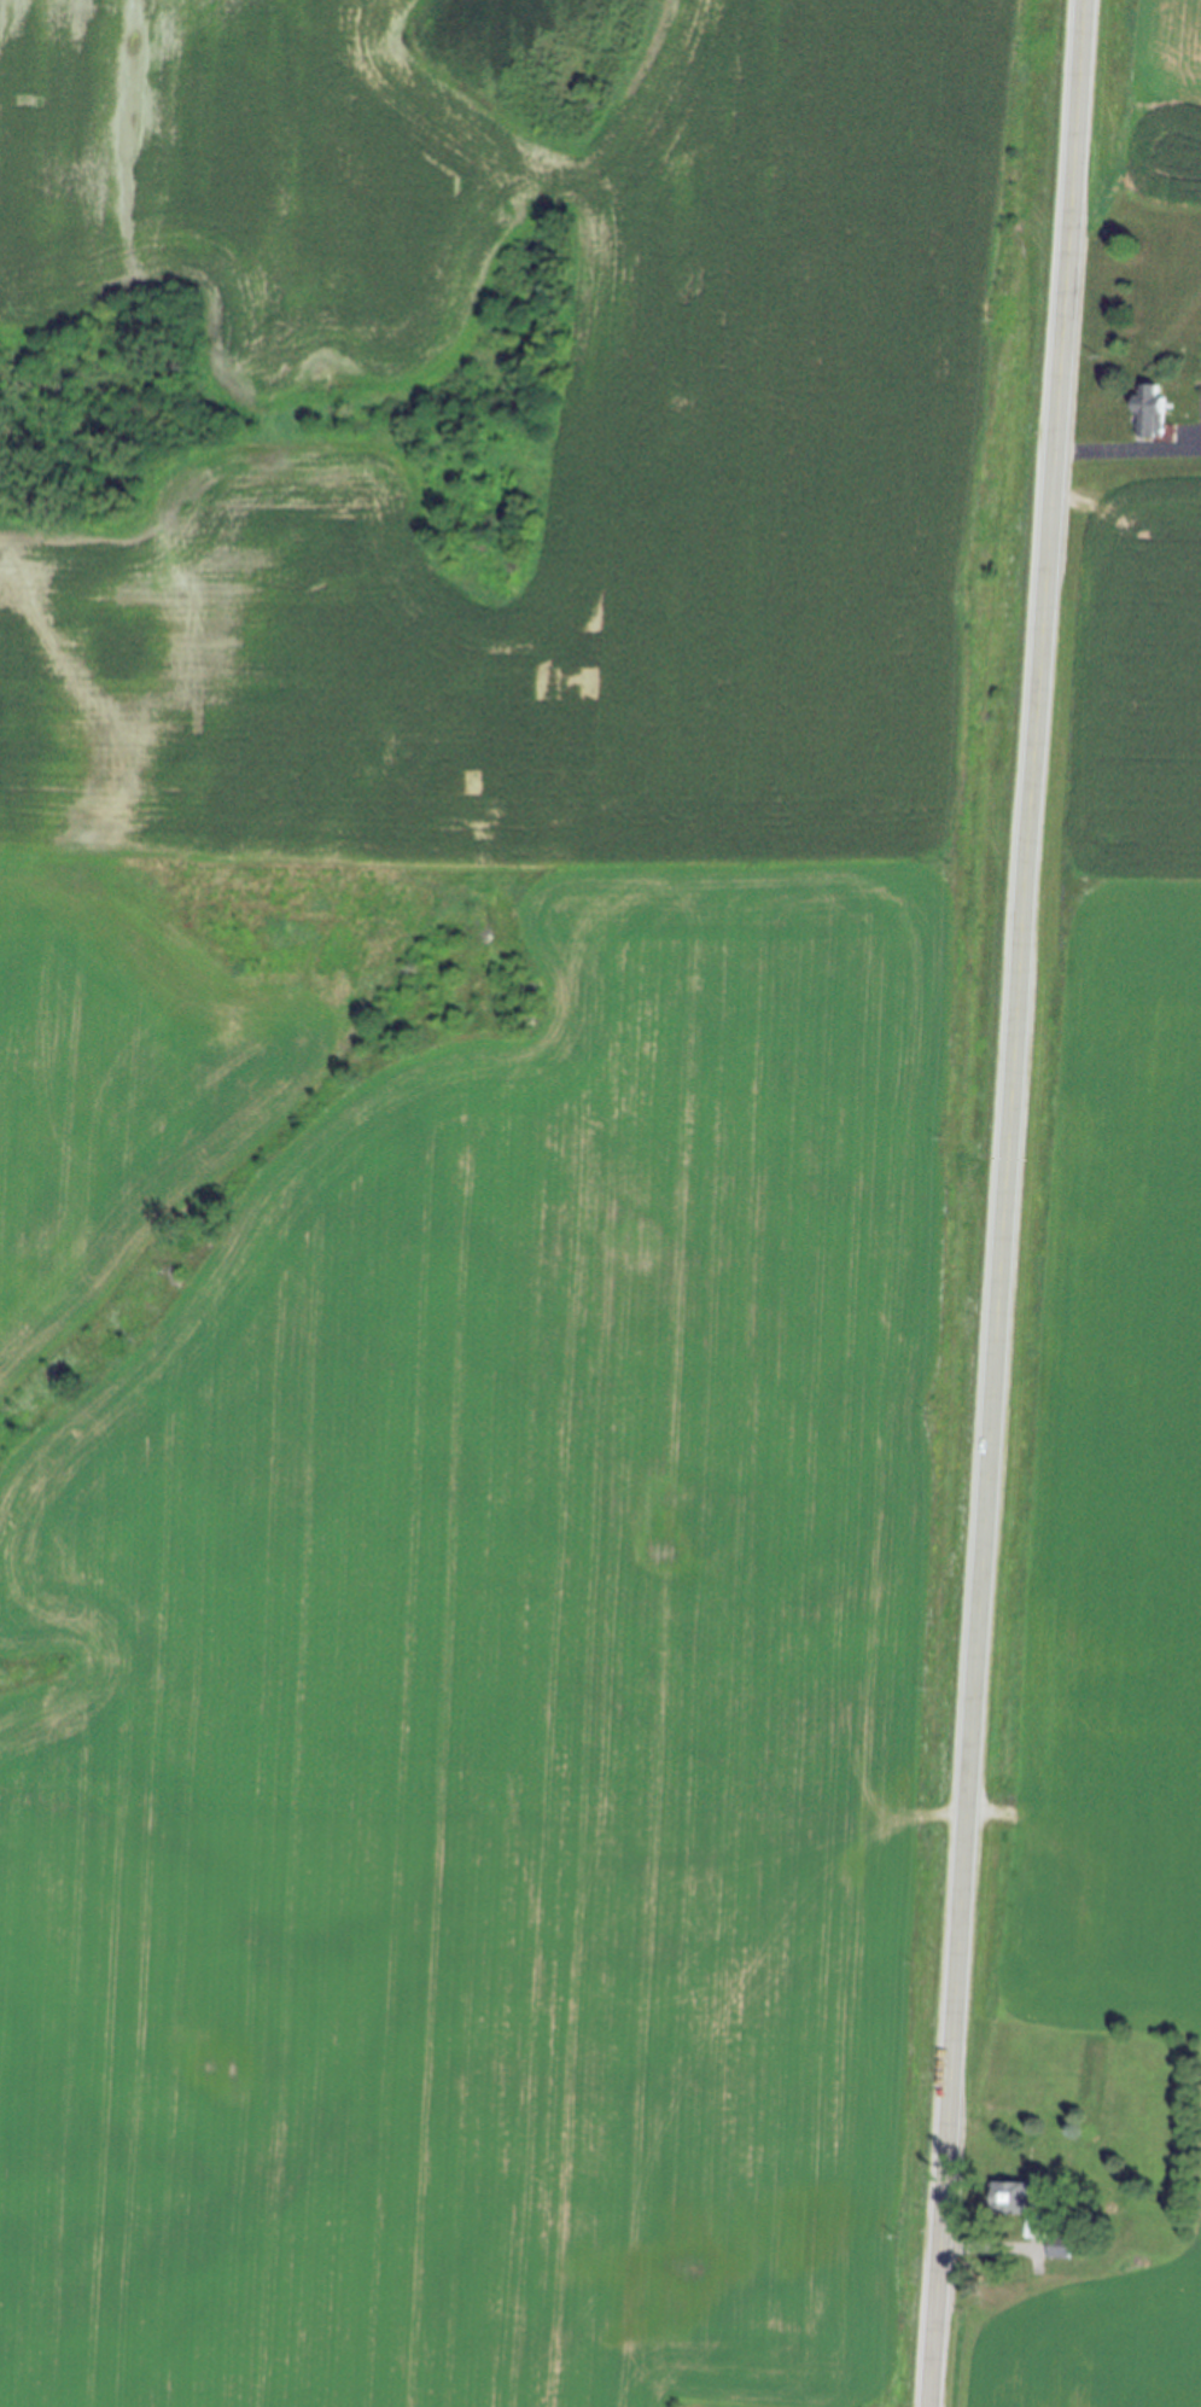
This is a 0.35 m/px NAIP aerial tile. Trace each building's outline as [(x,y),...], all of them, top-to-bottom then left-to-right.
[(1135,439),(1133,386),(1161,386),(1161,439),(1135,439)] [(1047,2239),(1048,2218),(1028,2217),(1027,2238),(1047,2239)]
